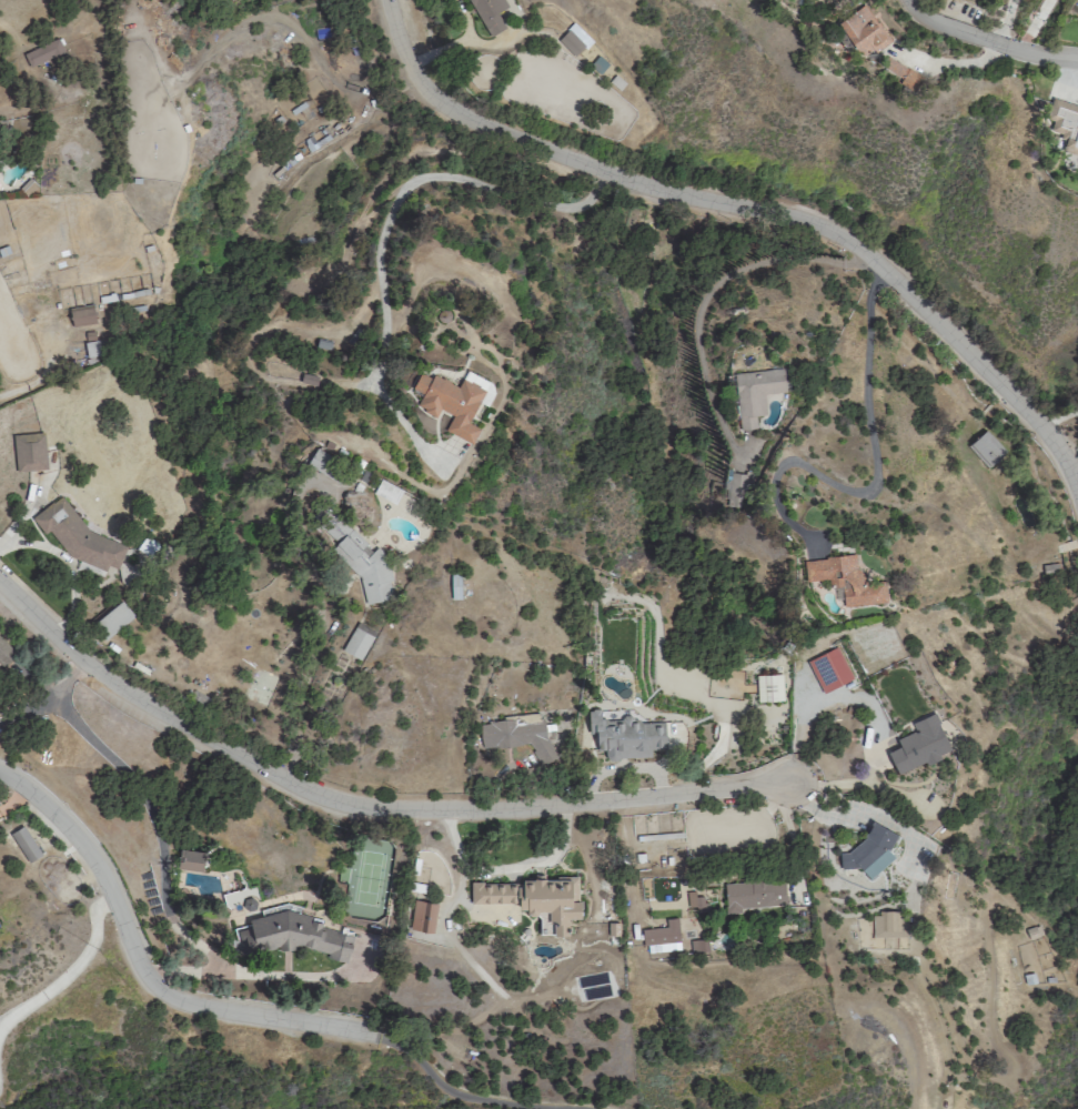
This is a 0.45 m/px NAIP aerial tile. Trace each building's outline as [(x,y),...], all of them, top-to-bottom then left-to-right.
[(505,28),(497,13),(507,7),(503,0),(469,0),(489,37),(505,28)] [(838,21),(862,57),(888,39),(864,3),(838,21)] [(574,56),(590,40),(573,23),(557,40),(574,56)] [(66,58),(57,38),(24,52),(30,67),(51,58),(53,64),(66,58)] [(883,70),(916,88),(923,76),(890,57),(883,70)] [(1051,98),(1045,118),(1053,120),(1049,132),(1065,137),(1061,150),(1077,156),(1077,107),(1051,98)] [(95,323),(92,304),(69,307),(72,326),(95,323)] [(86,356),(100,354),(97,339),(84,341),(86,356)] [(756,425),(755,412),(765,411),(763,390),(785,388),(783,364),(733,368),(738,426),(756,425)] [(462,376),(486,388),(490,380),(466,369),(462,376)] [(445,431),(472,443),(479,427),(468,423),(484,387),(461,377),(458,385),(432,373),(431,376),(419,371),(411,389),(421,394),(415,406),(436,416),(439,409),(452,415),(445,431)] [(966,446),(987,469),(1006,451),(985,429),(966,446)] [(16,472),(47,468),(43,432),(11,435),(16,472)] [(330,477),(339,463),(315,447),(306,461),(330,477)] [(746,472),(730,470),(724,503),(740,506),(746,472)] [(126,546),(88,531),(60,495),(31,518),(41,530),(52,535),(68,556),(103,570),(109,566),(117,569),(126,546)] [(365,603),(393,596),(389,581),(392,578),(389,564),(384,559),(381,547),(370,549),(332,504),(320,507),(312,514),(314,522),(330,541),(331,545),(359,579),(365,603)] [(844,605),(887,600),(884,578),(860,581),(857,551),(803,558),(805,579),(830,576),(832,585),(841,584),(844,605)] [(1042,565),(1044,577),(1060,574),(1058,562),(1042,565)] [(92,620),(103,638),(134,618),(122,600),(92,620)] [(361,659),(375,629),(355,620),(342,650),(361,659)] [(2,666),(16,652),(0,637),(0,664),(2,666)] [(783,700),(781,674),(756,675),(757,702),(783,700)] [(664,721),(632,722),(632,715),(620,715),(621,719),(600,720),(600,709),(588,709),(588,734),(595,734),(596,750),(605,750),(605,758),(650,757),(650,749),(665,749),(664,721)] [(951,750),(934,710),(911,720),(915,729),(896,737),(899,745),(888,750),(897,773),(951,750)] [(514,724),(513,719),(478,723),(481,749),(531,742),(533,762),(551,760),(546,720),(514,724)] [(894,857),(886,847),(895,839),(879,821),(836,857),(847,870),(856,863),(869,879),(894,857)] [(9,833),(28,862),(41,854),(22,825),(9,833)] [(203,870),(204,851),(179,849),(177,869),(203,870)] [(470,903),(518,902),(518,912),(548,911),(548,920),(553,920),(553,935),(568,934),(567,918),(579,917),(578,876),(520,878),(520,881),(470,883),(470,903)] [(786,907),(784,881),(771,881),(771,879),(724,882),(725,910),(786,907)] [(409,929),(432,933),(437,903),(414,899),(409,929)] [(353,935),(322,927),(320,918),(287,910),(249,917),(247,925),(236,927),(239,941),(235,956),(262,950),(265,951),(274,949),(279,950),(286,949),(288,949),(302,947),(325,953),(326,957),(346,963),(353,935)] [(906,936),(905,910),(872,911),(872,937),(906,936)] [(677,918),(665,919),(666,927),(642,929),(645,954),(669,951),(668,943),(679,942),(677,918)]
